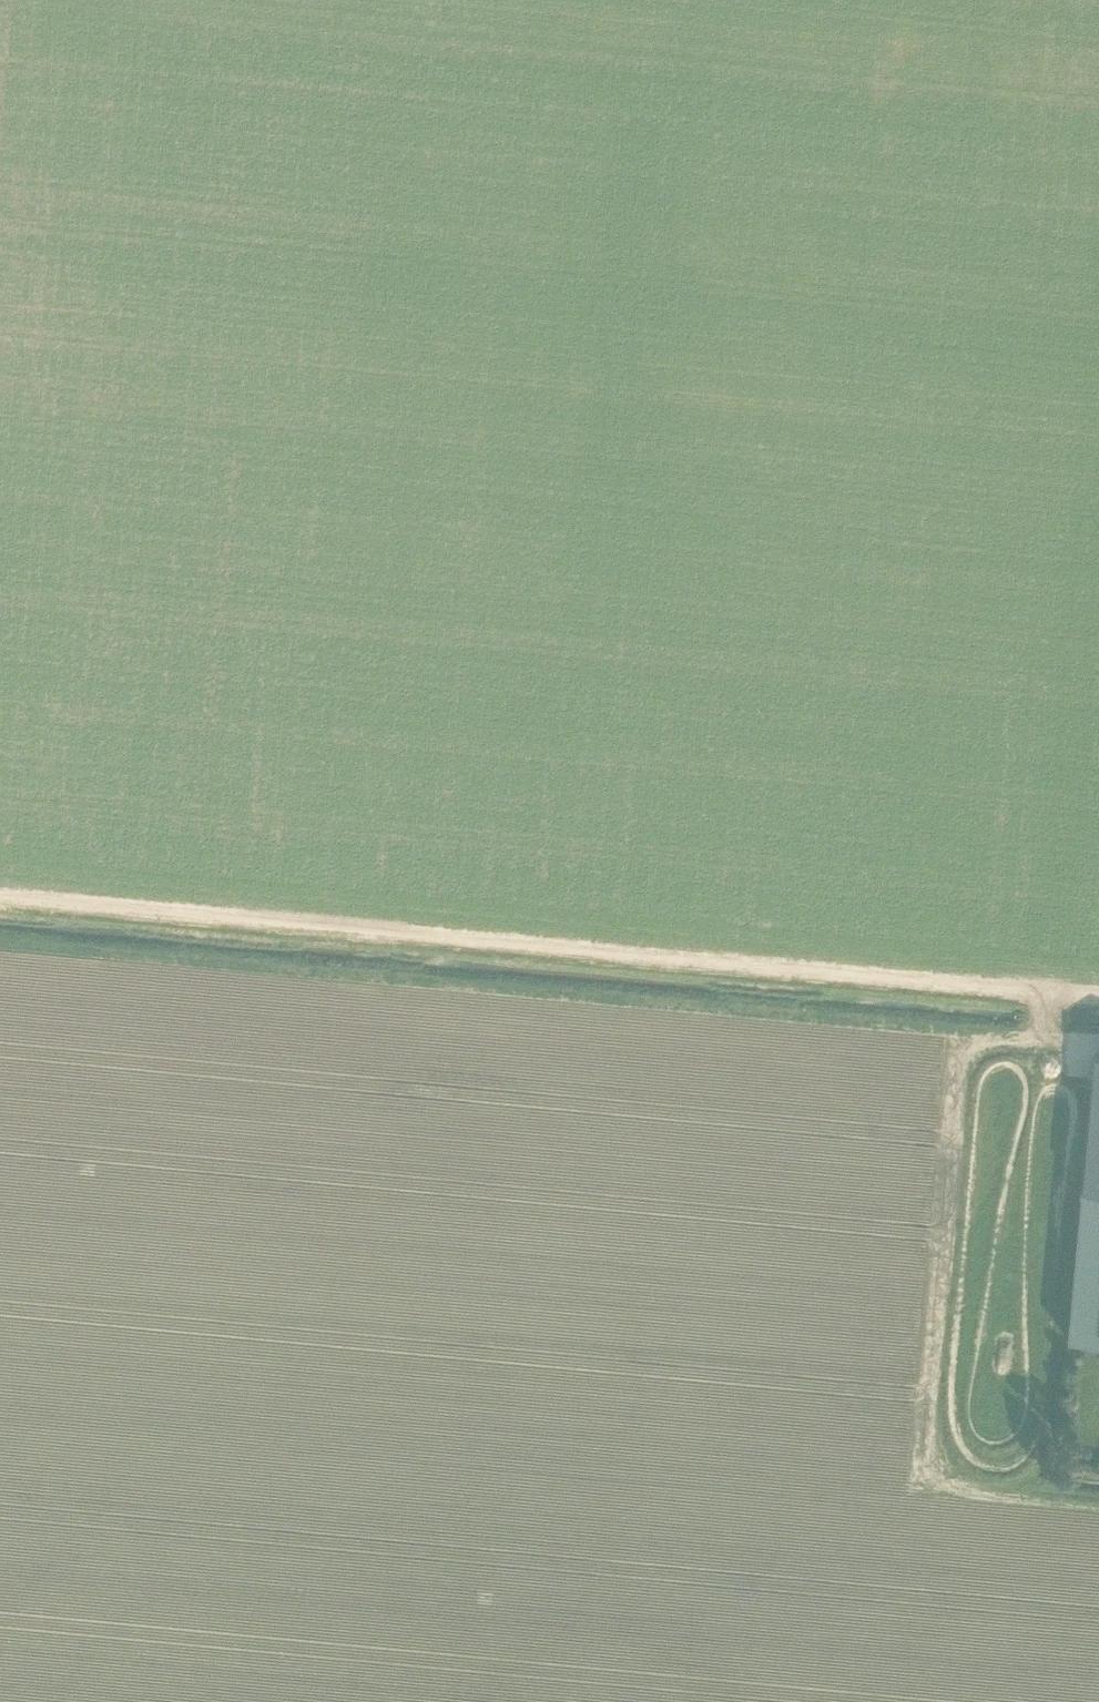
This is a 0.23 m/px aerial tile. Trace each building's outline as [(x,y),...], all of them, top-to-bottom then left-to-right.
[(1070,1336),(1098,1338),(1098,1052),(1096,1052),(1084,1186),(1070,1336)]
